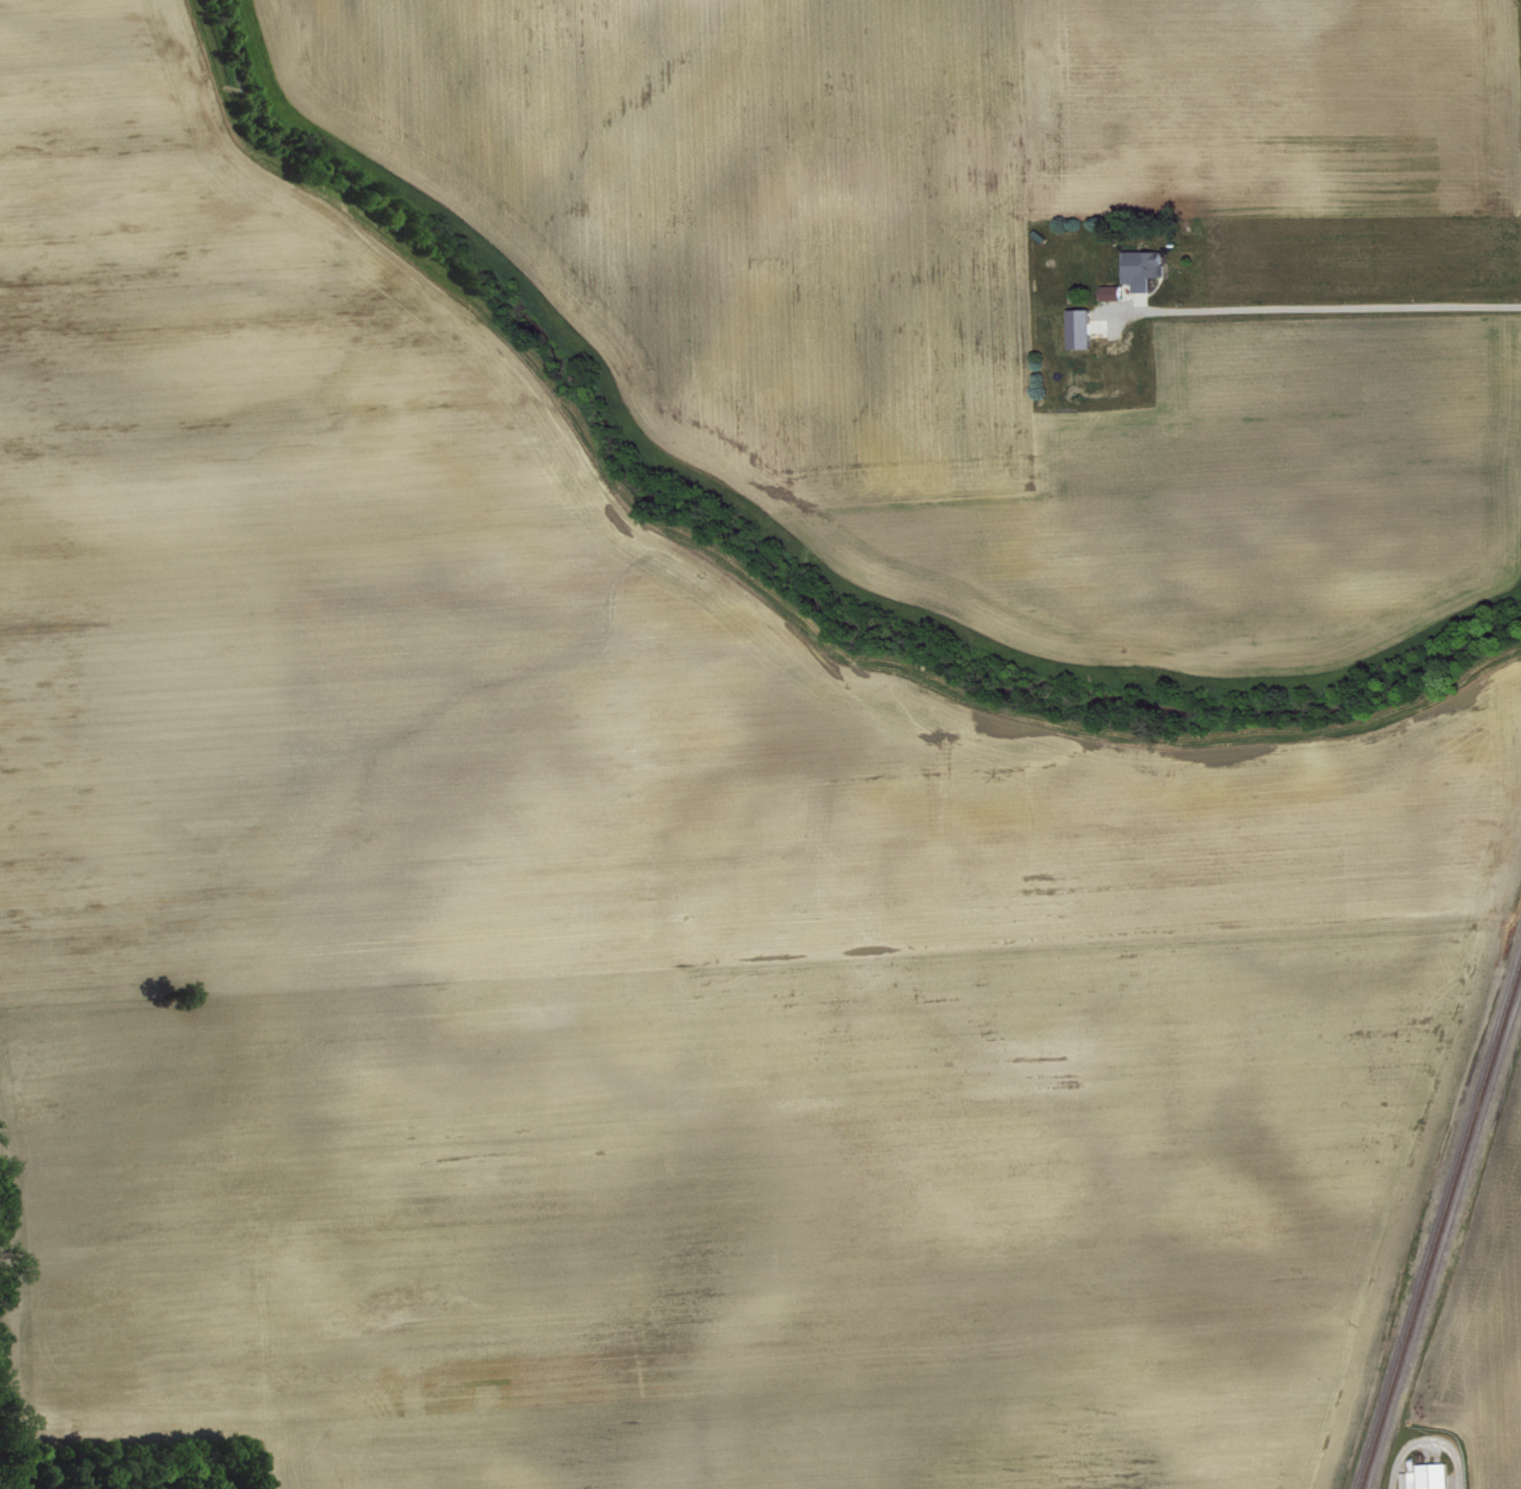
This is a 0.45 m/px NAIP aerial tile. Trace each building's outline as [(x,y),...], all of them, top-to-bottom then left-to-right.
[(1156,298),(1155,283),(1170,283),(1170,257),(1129,257),(1130,289),(1139,289),(1139,298),(1156,298)] [(1128,291),(1108,291),(1108,306),(1128,306),(1128,291)] [(1074,315),(1075,355),(1097,354),(1096,315),(1074,315)] [(1454,1470),(1424,1471),(1425,1488),(1454,1488),(1454,1470)]
